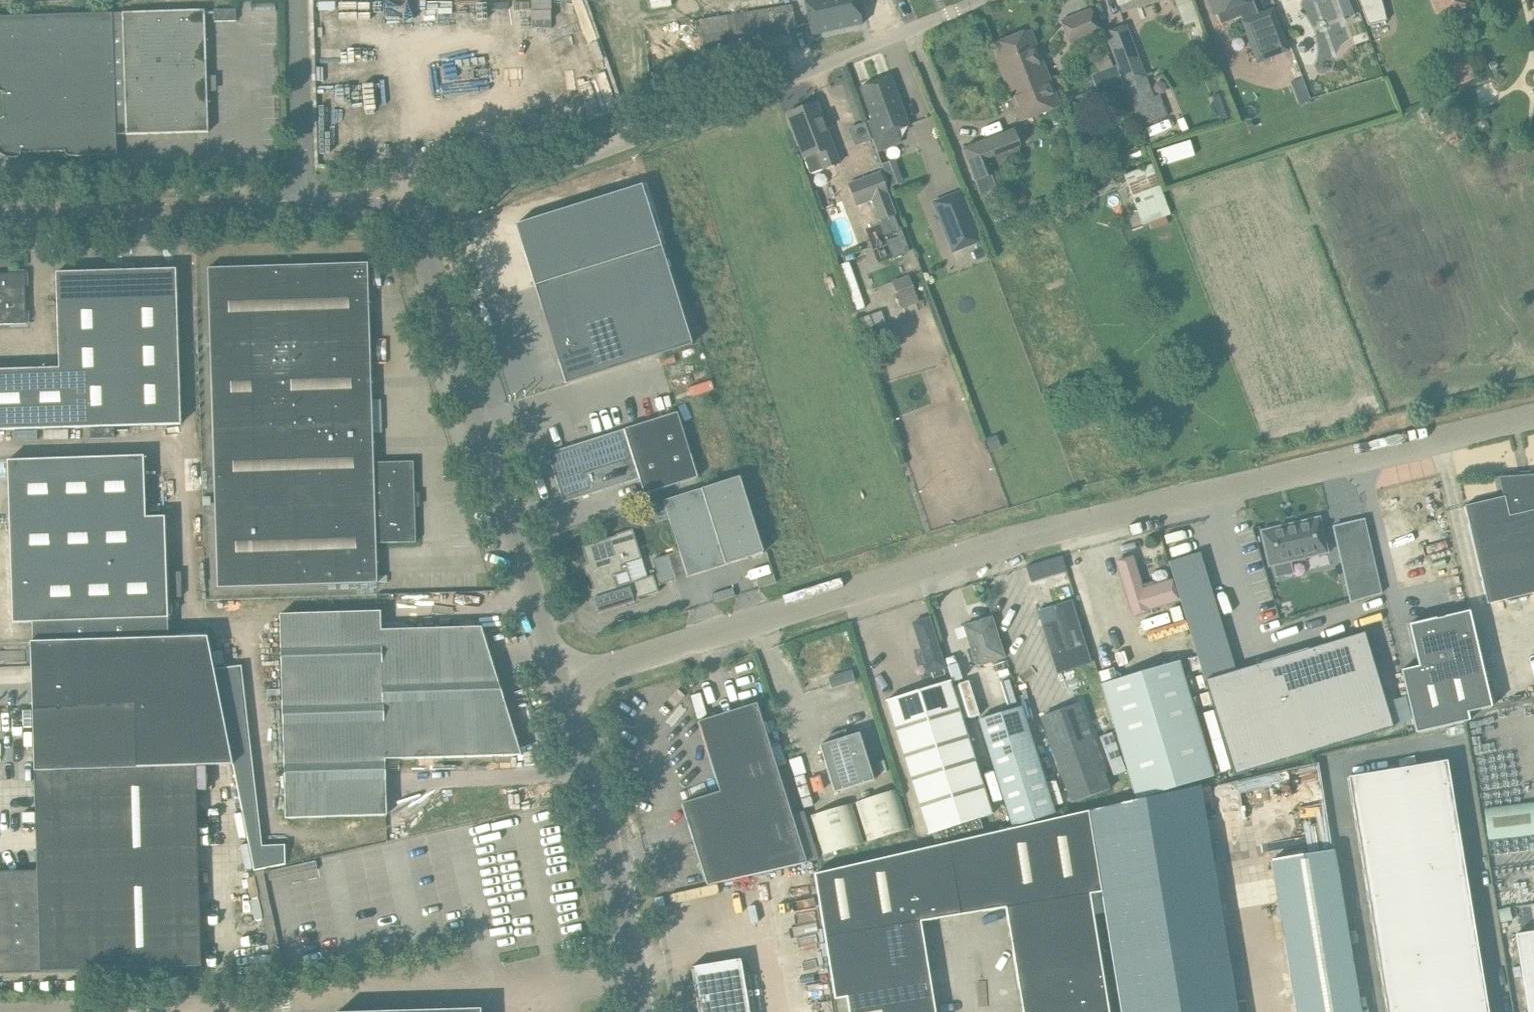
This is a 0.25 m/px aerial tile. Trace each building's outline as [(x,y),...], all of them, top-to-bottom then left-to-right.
[(651,9),(671,6),(670,0),(650,0),(651,9)] [(805,4),(809,24),(812,35),(862,24),(857,0),(804,0),(805,4)] [(1121,12),(1157,0),(1117,0),(1121,12)] [(1196,40),(1202,38),(1193,0),(1179,0),(1185,25),(1192,23),(1196,40)] [(1216,14),(1216,13),(1221,24),(1241,17),(1258,61),(1288,50),(1272,9),(1259,15),(1253,0),(1211,0),(1216,14)] [(1355,0),(1338,0),(1344,16),(1359,11),(1355,0)] [(1368,25),(1376,23),(1387,20),(1382,0),(1358,0),(1368,25)] [(1436,14),(1437,13),(1449,10),(1472,2),(1471,0),(1432,0),(1436,14)] [(746,13),(697,21),(701,42),(748,35),(795,27),(792,6),(746,13)] [(236,20),(236,9),(214,10),(215,21),(236,20)] [(1100,33),(1091,9),(1061,21),(1070,45),(1100,33)] [(205,10),(0,16),(0,91),(1,92),(3,92),(4,123),(15,134),(14,136),(14,148),(15,151),(17,152),(20,153),(65,151),(65,153),(65,154),(66,154),(67,156),(69,156),(70,156),(117,155),(116,134),(208,132),(205,10)] [(1126,24),(1105,32),(1117,65),(1116,65),(1124,85),(1140,127),(1168,116),(1163,103),(1157,105),(1126,24)] [(1059,107),(1060,106),(1030,30),(992,45),(1011,95),(1049,81),(1059,107)] [(992,45),(991,45),(1021,121),(1059,107),(1049,81),(1011,95),(992,45)] [(1116,65),(1090,75),(1098,95),(1124,85),(1116,65)] [(898,94),(891,75),(861,87),(872,116),(866,118),(879,152),(902,143),(897,130),(909,126),(898,94)] [(1493,80),(1480,84),(1484,99),(1497,96),(1493,80)] [(1224,92),(1212,96),(1221,121),(1233,116),(1224,92)] [(823,169),(839,163),(816,103),(787,114),(804,158),(810,174),(823,169)] [(865,122),(848,128),(855,146),(872,140),(865,122)] [(1019,146),(1013,129),(962,149),(975,181),(991,174),(986,159),(1019,146)] [(1194,154),(1189,140),(1158,150),(1162,164),(1194,154)] [(1171,214),(1152,163),(1123,174),(1143,226),(1149,223),(1151,230),(1168,223),(1165,216),(1171,214)] [(879,221),(897,214),(881,171),(848,183),(857,206),(871,200),(879,221)] [(642,185),(515,225),(566,384),(692,344),(661,246),(642,185)] [(957,251),(981,241),(962,190),(937,200),(957,251)] [(1041,199),(1031,203),(1034,212),(1044,208),(1041,199)] [(374,462),(368,263),(208,268),(218,588),(377,583),(376,543),(416,542),(414,461),(374,462)] [(116,271),(119,366),(179,364),(176,269),(116,271)] [(59,368),(119,366),(116,271),(56,272),(59,368)] [(25,273),(0,274),(0,324),(26,323),(25,273)] [(917,298),(910,275),(893,281),(900,303),(917,298)] [(882,311),(859,319),(866,339),(889,331),(882,311)] [(59,368),(0,369),(0,430),(181,424),(179,364),(119,366),(59,368)] [(698,478),(677,412),(567,447),(548,453),(563,503),(582,497),(639,479),(644,494),(698,478)] [(32,622),(33,642),(168,638),(164,516),(145,517),(143,455),(7,460),(13,623),(32,622)] [(1464,506),(1488,604),(1533,593),(1533,474),(1490,477),(1490,478),(1499,478),(1504,497),(1464,506)] [(740,477),(701,488),(725,565),(763,553),(740,477)] [(725,565),(701,488),(663,500),(669,518),(679,551),(668,555),(676,579),(687,576),(687,577),(725,565)] [(663,500),(656,503),(661,520),(669,518),(663,500)] [(620,514),(618,526),(634,528),(636,516),(620,514)] [(1274,565),(1275,571),(1276,576),(1293,573),(1290,561),(1328,552),(1320,517),(1261,531),(1269,566),(1274,565)] [(1365,519),(1333,526),(1343,569),(1375,562),(1365,519)] [(601,540),(582,546),(588,564),(585,564),(583,567),(586,575),(589,576),(596,598),(594,598),(598,613),(634,602),(634,599),(659,592),(654,578),(653,575),(648,577),(642,559),(632,529),(616,534),(616,535),(601,540)] [(1203,677),(1236,669),(1208,550),(1175,558),(1203,677)] [(1118,560),(1134,614),(1183,600),(1176,576),(1146,584),(1137,554),(1118,560)] [(1043,625),(1058,673),(1091,662),(1071,600),(1052,606),(1056,621),(1043,625)] [(1469,720),(1467,712),(1491,707),(1469,610),(1408,624),(1418,666),(1400,670),(1415,733),(1469,720)] [(282,699),(501,691),(481,627),(381,630),(381,611),(280,614),(282,699)] [(1206,680),(1205,680),(1234,775),(1393,727),(1364,632),(1236,671),(1206,680)] [(31,642),(33,707),(135,704),(136,767),(196,765),(234,764),(208,637),(168,638),(33,642),(31,642)] [(993,640),(978,646),(989,677),(1004,672),(993,640)] [(1214,775),(1179,660),(1102,683),(1137,798),(1214,775)] [(830,675),(827,676),(831,689),(854,682),(850,669),(844,671),(830,675)] [(992,814),(950,680),(885,701),(927,835),(992,814)] [(501,691),(282,699),(285,818),(386,815),(385,759),(521,755),(501,691)] [(697,721),(719,792),(779,773),(757,703),(697,721)] [(37,869),(198,864),(196,765),(136,767),(135,704),(33,707),(37,869)] [(1041,718),(1071,803),(1109,789),(1079,704),(1041,718)] [(979,720),(1012,827),(1055,814),(1021,706),(979,720)] [(831,742),(820,745),(834,792),(874,780),(859,733),(848,736),(845,729),(829,735),(831,742)] [(1348,777),(1387,1011),(1488,1011),(1447,761),(1348,777)] [(694,844),(791,814),(779,773),(719,792),(681,803),(694,844)] [(909,828),(896,787),(854,800),(867,842),(909,828)] [(865,842),(852,802),(809,815),(822,856),(865,842)] [(1533,804),(1486,810),(1489,838),(1533,833),(1533,809),(1533,804)] [(1090,812),(949,844),(960,915),(1005,908),(1005,907),(1091,893),(1091,894),(1102,892),(1092,825),(1090,812)] [(791,814),(694,844),(707,885),(807,863),(804,855),(804,854),(791,814)] [(920,921),(960,915),(949,843),(814,874),(824,937),(920,921)] [(1333,850),(1271,860),(1296,1011),(1360,1011),(1333,850)] [(37,869),(37,870),(0,872),(0,973),(200,967),(198,864),(37,869)] [(1005,908),(1018,988),(1103,974),(1091,894),(1091,893),(1005,907),(1005,908)] [(930,982),(920,921),(824,937),(829,965),(831,979),(835,999),(846,997),(846,996),(930,982)] [(1515,934),(1528,1011),(1533,1011),(1533,931),(1515,934)] [(741,958),(691,967),(698,1011),(750,1011),(741,958)] [(1103,974),(1018,988),(1022,1011),(1109,1011),(1103,974)] [(846,997),(849,1011),(935,1011),(930,982),(846,996),(846,997)]
